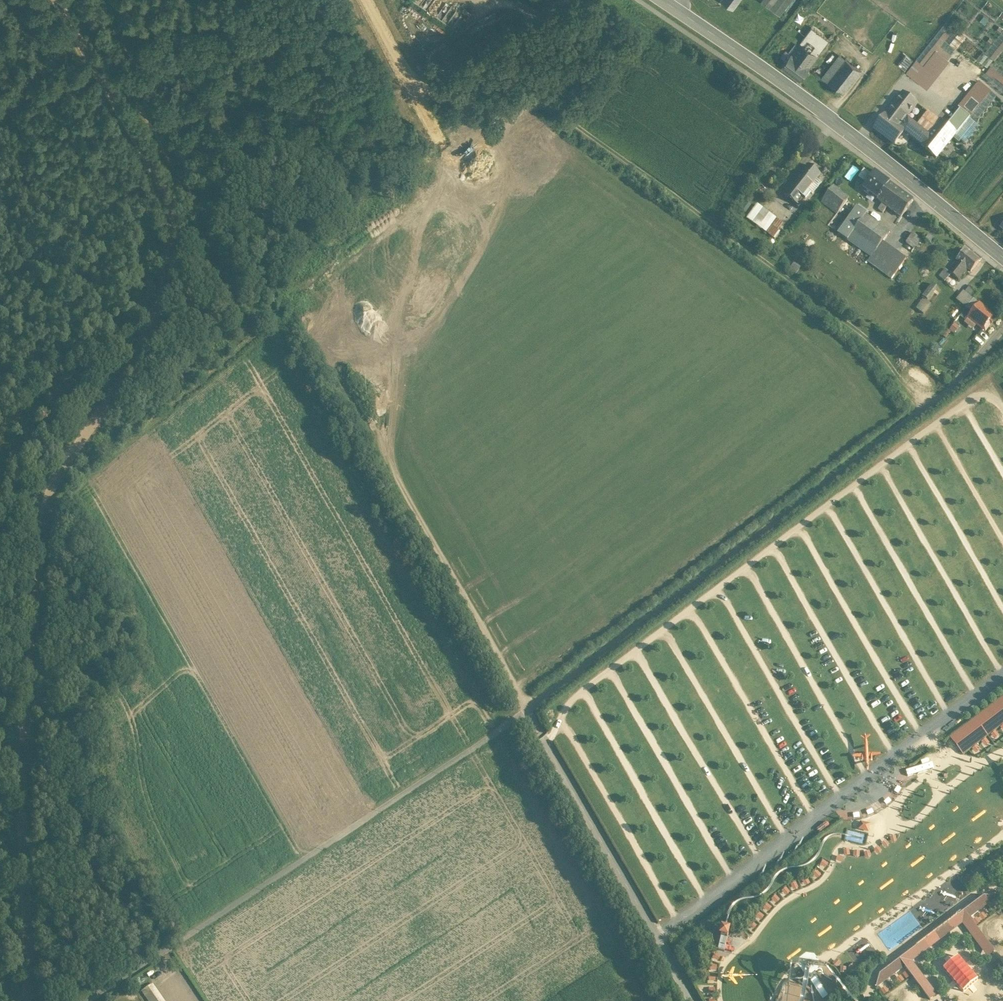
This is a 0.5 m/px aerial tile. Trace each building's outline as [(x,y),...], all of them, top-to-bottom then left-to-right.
[(697,0),(693,4),(722,24),(734,8),(740,0),(697,0)] [(790,0),(759,0),(780,14),(790,0)] [(811,27),(799,44),(782,67),(799,80),(809,68),(808,67),(828,40),(811,27)] [(924,65),(914,77),(925,86),(948,58),(936,49),(924,65)] [(983,50),(977,57),(987,65),(993,58),(983,50)] [(845,59),(827,83),(842,94),(861,70),(845,59)] [(916,59),(906,71),(914,77),(924,65),(916,59)] [(994,59),(985,72),(1002,85),(1002,66),(994,59)] [(955,135),(952,138),(959,144),(997,97),(978,82),(958,108),(959,109),(960,109),(970,117),(955,135)] [(917,104),(902,92),(884,115),(901,129),(921,145),(940,122),(928,112),(916,126),(912,123),(916,118),(910,113),(917,104)] [(959,144),(965,149),(1002,103),(1002,102),(997,97),(959,144)] [(959,109),(946,127),(955,135),(970,117),(960,109),(959,109)] [(901,129),(884,115),(874,128),(893,142),(898,135),(897,134),(901,129)] [(940,122),(921,145),(936,158),(952,138),(955,135),(946,127),(940,122)] [(808,165),(795,181),(807,191),(808,191),(820,175),(808,165)] [(846,176),(851,179),(858,169),(853,166),(846,176)] [(889,183),(875,172),(863,188),(863,189),(877,199),(889,183)] [(807,191),(795,181),(784,195),(800,207),(811,193),(808,191),(807,191)] [(913,200),(889,183),(877,199),(882,202),(887,206),(901,216),(913,200)] [(849,198),(834,185),(821,202),(836,214),(849,198)] [(887,206),(882,202),(878,209),(883,212),(887,206)] [(762,208),(752,221),(763,230),(773,217),(762,208)] [(876,250),(852,233),(865,214),(857,208),(839,234),(871,257),(876,250)] [(865,214),(852,233),(876,250),(882,242),(890,231),(865,214)] [(773,217),(763,230),(768,233),(772,228),(776,232),(783,224),(773,217)] [(921,238),(912,232),(906,242),(907,242),(914,248),(921,238)] [(906,259),(882,242),(876,250),(871,257),(867,261),(892,279),(906,259)] [(964,249),(956,260),(948,271),(947,271),(951,274),(958,280),(967,269),(970,271),(979,260),(964,249)] [(945,269),(939,276),(944,281),(951,274),(947,271),(948,271),(945,269)] [(925,314),(940,289),(931,283),(916,308),(925,314)] [(973,298),(964,291),(957,300),(966,307),(973,298)] [(973,298),(966,307),(972,312),(979,303),(973,298)] [(987,309),(979,303),(972,312),(968,316),(977,324),(977,325),(982,329),(993,316),(986,310),(987,309)] [(949,738),(962,754),(1002,724),(1002,697),(949,738)] [(984,897),(880,975),(877,987),(905,966),(930,1000),(937,996),(911,962),(962,923),(988,957),(994,952),(969,918),(997,897),(996,897),(984,897)] [(726,930),(721,929),(719,939),(720,939),(718,951),(725,952),(727,940),(729,941),(731,931),(726,930)] [(962,992),(978,979),(957,955),(942,969),(962,992)] [(996,973),(1002,968),(1002,967),(998,960),(991,966),(996,973)] [(814,965),(806,964),(800,969),(799,971),(799,976),(801,980),(803,983),(806,984),(811,984),(814,982),(818,979),(818,974),(819,971),(814,965)] [(153,984),(142,991),(149,1000),(165,1000),(153,984)]
